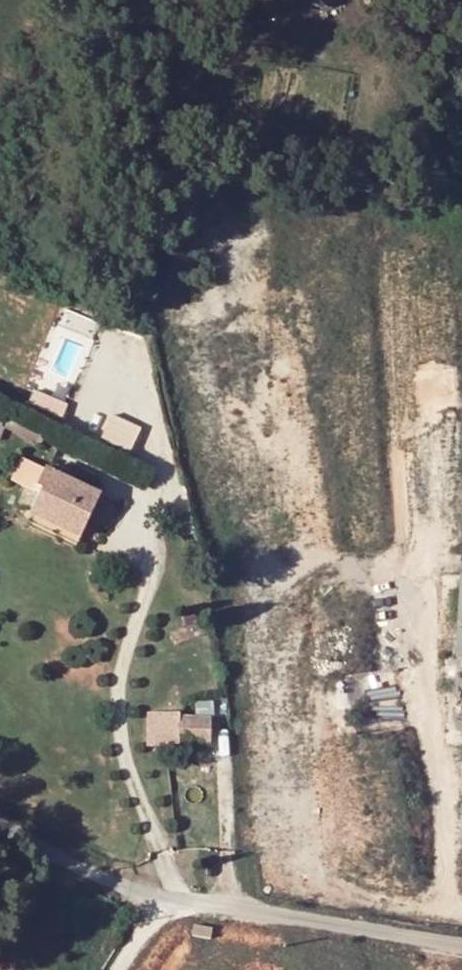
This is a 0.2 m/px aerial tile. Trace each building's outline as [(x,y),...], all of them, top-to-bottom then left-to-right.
[(117,412),(106,436),(133,449),(145,425),(117,412)] [(95,494),(46,471),(38,487),(43,489),(32,513),(81,537),(91,516),(100,497),(95,494)] [(77,545),(81,537),(32,513),(28,521),(77,545)] [(180,749),(181,742),(209,744),(210,720),(167,719),(165,749),(180,749)] [(133,909),(128,919),(136,922),(141,913),(133,909)] [(214,927),(196,924),(194,933),(212,936),(214,927)]
